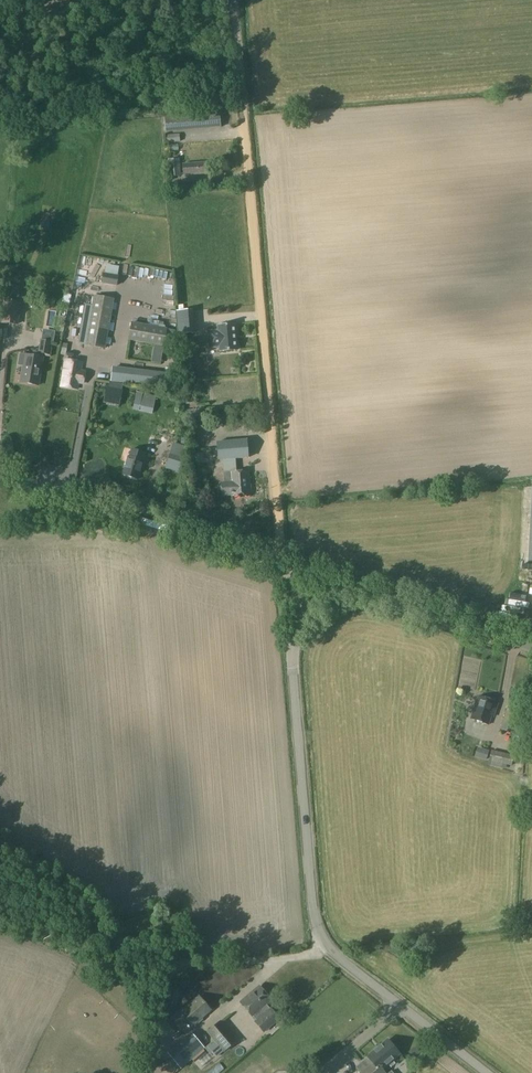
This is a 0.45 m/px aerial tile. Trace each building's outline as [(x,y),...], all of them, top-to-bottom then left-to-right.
[(167,134),(223,129),(221,115),(165,120),(167,134)] [(169,176),(181,175),(180,158),(167,159),(169,176)] [(184,176),(207,174),(206,162),(183,164),(184,176)] [(129,265),(128,278),(139,279),(140,273),(149,274),(148,280),(159,281),(160,276),(151,275),(152,268),(129,265)] [(89,272),(89,284),(97,284),(98,272),(89,272)] [(119,275),(103,273),(101,283),(117,286),(119,275)] [(6,285),(5,299),(18,300),(19,286),(6,285)] [(115,300),(96,296),(95,307),(86,306),(80,343),(106,348),(115,300)] [(18,323),(20,300),(18,300),(5,299),(3,322),(18,323)] [(177,309),(180,331),(195,330),(193,307),(177,309)] [(146,317),(148,310),(141,308),(139,315),(146,317)] [(164,345),(167,328),(132,322),(129,340),(164,345)] [(237,350),(235,325),(218,326),(218,331),(205,332),(207,348),(220,347),(220,352),(237,350)] [(40,328),(40,336),(52,336),(52,329),(40,328)] [(26,351),(21,382),(39,385),(44,352),(48,353),(51,340),(41,338),(38,353),(26,351)] [(73,343),(71,349),(83,353),(85,347),(73,343)] [(81,380),(82,375),(80,374),(82,366),(65,363),(61,386),(77,389),(79,380),(81,380)] [(124,380),(123,366),(106,367),(107,380),(124,380)] [(176,374),(131,367),(127,381),(175,387),(176,374)] [(120,407),(123,392),(107,389),(104,403),(120,407)] [(154,408),(157,395),(144,393),(141,405),(154,408)] [(201,408),(188,409),(189,419),(202,418),(201,408)] [(238,472),(237,460),(249,459),(248,441),(217,443),(219,461),(225,461),(225,472),(232,472),(232,482),(221,483),(222,497),(232,496),(247,495),(246,471),(238,472)] [(183,468),(188,446),(174,442),(168,464),(183,468)] [(189,446),(189,461),(205,462),(205,446),(189,446)] [(147,465),(150,455),(132,450),(130,456),(128,456),(123,475),(138,479),(142,464),(147,465)] [(137,504),(137,494),(127,494),(127,504),(137,504)] [(189,512),(190,501),(174,500),(174,511),(189,512)] [(495,713),(498,703),(478,696),(471,718),(488,725),(492,712),(495,713)] [(518,707),(508,704),(499,728),(509,731),(518,707)] [(474,756),(485,759),(488,750),(477,747),(474,756)] [(511,764),(513,755),(491,751),(489,759),(511,764)] [(413,959),(420,949),(413,944),(406,954),(413,959)] [(269,1011),(265,1006),(271,1000),(260,987),(241,1003),(253,1016),(258,1021),(256,1022),(264,1032),(279,1019),(271,1009),(269,1011)] [(172,990),(170,996),(178,998),(180,992),(172,990)] [(192,1025),(210,1011),(200,997),(174,1017),(181,1026),(188,1021),(192,1025)] [(225,1051),(236,1041),(220,1022),(209,1032),(225,1051)] [(179,1043),(196,1029),(193,1026),(177,1040),(179,1043)] [(192,1034),(168,1054),(181,1069),(205,1049),(204,1048),(192,1034)] [(389,1072),(384,1067),(400,1054),(388,1040),(357,1066),(363,1072),(389,1072)]
